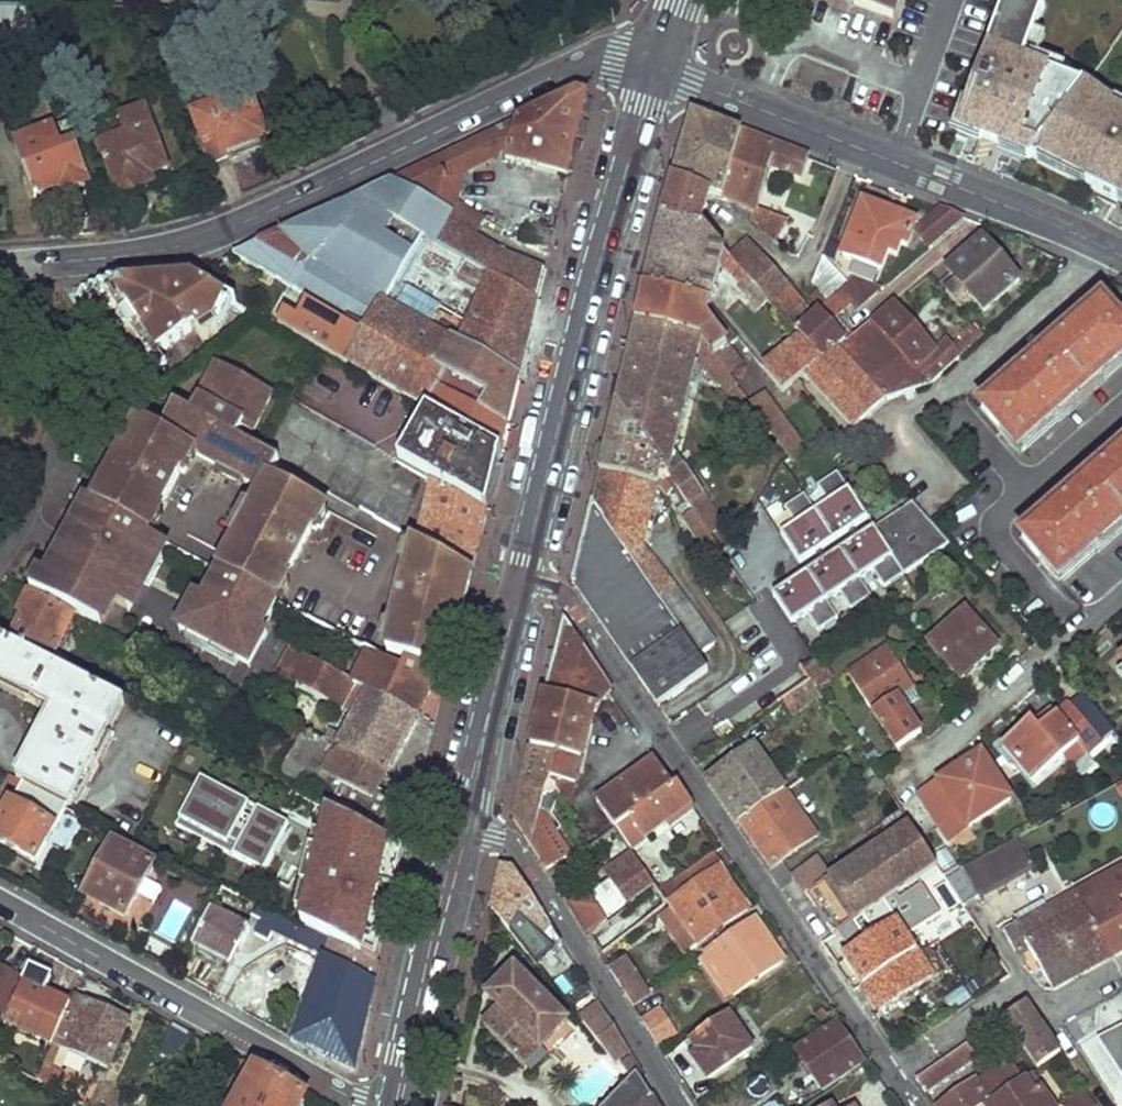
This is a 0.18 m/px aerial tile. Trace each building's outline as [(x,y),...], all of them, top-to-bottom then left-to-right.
[(857,0),(856,3),(896,17),(902,0),(856,0),(857,0)] [(1085,88),(1062,79),(1024,64),(1035,34),(1045,6),(1028,0),(1008,0),(962,128),(997,144),(1033,161),(1085,88)] [(39,39),(27,9),(0,8),(0,39),(39,39)] [(153,24),(175,25),(176,14),(155,13),(153,24)] [(1035,34),(1024,64),(1062,79),(1066,69),(1038,59),(1046,38),(1035,34)] [(1114,199),(1121,203),(1121,113),(1114,108),(1115,106),(1085,88),(1033,161),(1114,199)] [(496,162),(568,176),(574,156),(589,95),(576,92),(393,180),(453,209),(454,205),(461,177),(496,162)] [(194,115),(213,167),(233,160),(230,153),(268,138),(250,93),(194,115)] [(101,148),(121,199),(153,187),(150,180),(168,173),(145,109),(122,118),(129,137),(101,148)] [(684,148),(674,179),(711,193),(724,198),(744,132),(694,113),(684,148)] [(15,146),(35,199),(62,191),(65,198),(89,189),(75,150),(61,155),(53,131),(15,146)] [(744,132),(724,198),(754,209),(754,224),(776,241),(786,219),(756,207),(769,167),(800,179),(808,156),(744,132)] [(670,199),(665,218),(701,226),(711,193),(674,179),(670,199)] [(349,319),(366,327),(383,302),(389,303),(412,259),(423,238),(435,244),(453,209),(393,180),(232,256),(349,319)] [(918,222),(864,203),(845,256),(884,270),(891,253),(899,256),(903,244),(909,246),(918,222)] [(538,299),(544,271),(477,237),(486,221),(454,205),(453,209),(435,244),(460,258),(538,299)] [(943,207),(917,229),(932,248),(967,217),(943,207)] [(655,256),(647,288),(711,305),(722,267),(739,285),(741,284),(752,295),(748,300),(793,345),(803,337),(800,333),(788,320),(774,305),(758,288),(731,257),(704,227),(701,226),(665,218),(655,256)] [(412,259),(423,266),(435,244),(423,238),(412,259)] [(948,269),(953,276),(941,286),(962,310),(975,299),(985,311),(1020,280),(983,238),(948,269)] [(758,288),(774,305),(792,289),(749,240),(740,248),(768,279),(758,288)] [(731,257),(758,288),(768,279),(740,248),(731,257)] [(825,256),(813,284),(820,289),(817,299),(827,305),(837,295),(846,287),(825,256)] [(434,328),(520,376),(528,339),(538,299),(460,258),(448,278),(461,284),(454,298),(477,312),(471,327),(444,311),(434,328)] [(198,280),(194,277),(82,285),(147,379),(168,364),(161,352),(197,326),(205,338),(211,334),(227,298),(219,292),(198,280)] [(702,339),(716,357),(728,348),(740,339),(711,305),(647,288),(642,308),(638,324),(702,339)] [(792,289),(774,305),(788,320),(806,304),(792,289)] [(233,301),(227,298),(211,334),(221,327),(233,301)] [(366,327),(342,361),(405,397),(417,376),(438,387),(436,391),(449,397),(451,394),(508,423),(511,413),(520,376),(434,328),(389,303),(383,302),(366,327)] [(788,320),(800,333),(808,324),(803,318),(811,310),(806,304),(788,320)] [(983,409),(1022,454),(1121,366),(1121,324),(1105,304),(983,409)] [(278,324),(342,361),(366,327),(349,319),(341,332),(329,325),(332,318),(310,305),(297,322),(286,314),(278,324)] [(878,323),(932,385),(985,336),(981,331),(976,336),(973,332),(936,366),(931,360),(938,353),(898,305),(878,323)] [(842,351),(844,354),(850,349),(818,315),(808,324),(800,333),(803,337),(827,364),(842,351)] [(932,385),(878,323),(850,349),(844,354),(887,400),(932,385)] [(638,324),(617,403),(678,487),(694,509),(723,547),(738,536),(676,451),(697,363),(718,383),(780,462),(789,455),(751,404),(730,375),(716,357),(702,339),(638,324)] [(806,377),(856,429),(887,400),(844,354),(842,351),(827,364),(803,337),(793,345),(766,369),(786,393),(806,377)] [(742,367),(728,348),(716,357),(730,375),(742,367)] [(135,425),(92,507),(142,532),(174,472),(181,474),(191,453),(222,469),(220,472),(237,481),(239,478),(261,490),(215,570),(248,587),(273,600),(276,595),(270,592),(281,574),(283,575),(313,524),(310,522),(318,508),(325,511),(327,507),(272,475),(280,460),(241,437),(246,428),(251,430),(271,395),(215,366),(212,371),(218,374),(209,390),(204,387),(190,414),(173,405),(171,409),(163,425),(162,427),(168,431),(164,439),(135,425)] [(206,383),(204,387),(209,390),(218,374),(212,371),(209,369),(203,381),(206,383)] [(427,409),(502,450),(508,423),(451,394),(449,397),(436,391),(438,387),(417,376),(405,397),(427,409)] [(751,404),(789,455),(794,462),(801,456),(796,449),(801,445),(764,393),(751,404)] [(617,403),(600,472),(661,487),(667,497),(678,487),(617,403)] [(166,407),(158,422),(163,425),(171,409),(166,407)] [(431,480),(487,512),(495,480),(502,450),(427,409),(397,461),(431,480)] [(854,448),(861,457),(868,452),(870,450),(862,441),(854,448)] [(1023,539),(1060,582),(1121,529),(1121,455),(1023,539)] [(593,499),(645,575),(661,487),(600,472),(595,492),(593,499)] [(805,569),(871,525),(838,475),(802,499),(799,494),(769,514),(805,569)] [(487,512),(431,480),(416,540),(419,542),(474,574),(480,543),(487,512)] [(572,581),(657,705),(708,669),(645,575),(593,499),(582,541),(572,581)] [(128,613),(164,543),(142,532),(92,507),(54,579),(39,571),(30,591),(75,615),(101,628),(113,606),(128,613)] [(310,522),(313,524),(317,526),(319,524),(322,526),(330,514),(325,511),(318,508),(310,522)] [(682,518),(711,555),(723,547),(694,509),(682,518)] [(772,586),(786,621),(898,575),(884,541),(772,586)] [(460,625),(474,574),(419,542),(417,548),(412,548),(389,650),(394,652),(394,655),(408,659),(442,671),(447,673),(460,625)] [(248,587),(215,570),(202,597),(194,593),(189,602),(216,616),(218,612),(232,620),(237,611),(241,612),(247,603),(242,601),(248,587)] [(270,592),(276,595),(280,598),(288,585),(284,583),(287,577),(283,575),(281,574),(270,592)] [(216,616),(189,602),(176,626),(247,663),(264,629),(260,626),(273,600),(248,587),(242,601),(247,603),(241,612),(237,611),(232,620),(218,612),(216,616)] [(863,590),(842,599),(848,613),(869,603),(863,590)] [(10,643),(50,663),(75,615),(30,591),(18,614),(23,618),(10,643)] [(967,613),(933,642),(961,677),(997,647),(967,613)] [(564,619),(531,749),(556,756),(549,779),(558,792),(568,808),(596,704),(613,686),(566,617),(564,619)] [(80,790),(125,702),(50,663),(10,643),(0,638),(0,684),(51,712),(27,761),(80,790)] [(849,675),(899,748),(921,735),(897,696),(915,685),(889,648),(849,675)] [(356,684),(417,716),(442,671),(408,659),(403,666),(371,650),(356,684)] [(339,750),(388,775),(417,716),(356,684),(298,652),(283,678),(356,717),(339,750)] [(798,659),(745,694),(759,716),(784,699),(812,680),(798,659)] [(784,699),(794,715),(823,696),(812,680),(784,699)] [(1084,694),(1073,704),(1105,740),(1117,730),(1084,694)] [(1033,721),(1006,745),(1038,781),(1067,754),(1080,743),(1090,754),(1105,740),(1073,704),(1041,731),(1033,721)] [(334,800),(381,822),(393,797),(379,790),(388,775),(339,750),(303,732),(290,758),(343,783),(334,800)] [(1080,743),(1067,754),(1077,765),(1090,754),(1080,743)] [(706,777),(738,822),(784,792),(752,746),(706,777)] [(552,813),(558,792),(549,779),(556,756),(531,749),(513,819),(546,870),(569,855),(555,833),(562,828),(552,813)] [(966,814),(973,824),(1013,799),(983,754),(944,780),(966,814)] [(282,772),(334,800),(343,783),(290,758),(282,772)] [(655,758),(594,803),(613,831),(674,785),(655,758)] [(70,806),(72,808),(80,790),(27,761),(18,779),(70,806)] [(38,866),(48,846),(67,855),(84,823),(67,812),(70,806),(18,779),(10,775),(0,794),(0,844),(38,866)] [(873,783),(881,796),(887,791),(880,781),(879,779),(873,783)] [(944,780),(924,794),(946,827),(966,814),(944,780)] [(674,785),(613,831),(629,855),(633,852),(631,849),(693,803),(679,782),(674,785)] [(178,827),(266,874),(287,834),(200,788),(178,827)] [(738,822),(776,878),(809,856),(801,845),(816,836),(785,791),(784,792),(738,822)] [(345,947),(377,963),(392,902),(385,900),(388,886),(396,888),(405,851),(376,835),(330,811),(323,839),(319,857),(344,863),(342,871),(317,865),(302,924),(307,926),(332,939),(345,947)] [(794,876),(833,935),(891,895),(913,880),(936,864),(901,813),(886,824),(890,830),(875,841),(879,847),(833,879),(819,859),(794,876)] [(966,814),(946,827),(953,838),(973,825),(973,824),(966,814)] [(84,894),(126,916),(160,854),(133,840),(118,832),(84,894)] [(969,871),(975,882),(981,879),(990,894),(1034,871),(1018,844),(969,871)] [(698,886),(673,904),(700,942),(749,909),(722,869),(725,867),(714,851),(688,871),(698,886)] [(608,869),(628,900),(654,883),(633,852),(629,855),(608,869)] [(936,864),(913,880),(923,894),(946,879),(945,876),(936,864)] [(493,909),(533,960),(542,953),(545,956),(550,957),(563,945),(515,869),(503,866),(497,890),(493,909)] [(1059,927),(1084,972),(1121,951),(1121,906),(1119,899),(1121,898),(1121,869),(1079,892),(1089,911),(1059,927)] [(947,880),(963,904),(975,896),(978,894),(962,872),(947,880)] [(607,878),(568,904),(588,937),(627,905),(607,878)] [(627,905),(588,937),(600,955),(665,910),(665,899),(654,883),(628,900),(630,903),(627,905)] [(217,900),(261,922),(266,911),(223,887),(217,900)] [(485,898),(477,895),(471,916),(479,918),(485,898)] [(833,935),(845,953),(840,957),(860,986),(915,949),(896,920),(902,916),(896,908),(897,904),(891,895),(833,935)] [(975,896),(963,904),(966,908),(978,900),(975,896)] [(1030,946),(1054,988),(1084,972),(1059,927),(1048,908),(1023,923),(1021,922),(1005,930),(1018,953),(1030,946)] [(194,947),(232,967),(251,931),(212,911),(194,947)] [(254,936),(268,944),(273,936),(282,919),(266,911),(261,922),(254,936)] [(273,936),(323,962),(332,939),(307,926),(304,930),(282,919),(273,936)] [(756,920),(708,955),(734,994),(783,960),(756,920)] [(295,1043),(356,1072),(369,1019),(381,965),(377,963),(345,947),(332,939),(323,962),(295,1043)] [(915,949),(860,986),(878,1011),(931,975),(942,968),(927,947),(918,953),(915,949)] [(610,972),(624,993),(639,982),(626,961),(610,972)] [(24,972),(0,962),(0,1024),(24,972)] [(15,1031),(51,1050),(53,1045),(70,1006),(48,995),(53,979),(32,968),(12,1015),(19,1019),(15,1031)] [(502,1008),(485,1027),(525,1065),(566,1022),(515,972),(491,996),(502,1008)] [(573,1010),(587,1027),(606,1013),(595,995),(573,1010)] [(53,1045),(106,1069),(130,1021),(75,996),(70,1006),(53,1045)] [(1002,1016),(1039,1065),(1062,1049),(1027,998),(1002,1016)] [(817,1015),(822,1022),(829,1017),(824,1010),(817,1015)] [(587,1027),(616,1063),(631,1052),(606,1013),(587,1027)] [(644,1025),(660,1050),(679,1038),(661,1013),(644,1025)] [(684,1043),(708,1079),(751,1049),(727,1014),(684,1043)] [(193,1035),(177,1025),(163,1056),(180,1066),(193,1035)] [(795,1051),(820,1089),(859,1064),(835,1026),(795,1051)] [(966,1041),(914,1078),(923,1091),(975,1055),(966,1041)] [(622,1065),(632,1078),(634,1076),(638,1074),(643,1070),(634,1056),(622,1065)] [(936,1105),(979,1105),(993,1096),(1022,1076),(1009,1056),(936,1105)] [(307,1098),(257,1070),(238,1105),(302,1105),(307,1098)] [(1038,1086),(1028,1072),(1022,1076),(1031,1090),(1038,1086)] [(641,1086),(644,1084),(638,1074),(634,1076),(641,1086)] [(644,1084),(641,1086),(634,1076),(632,1078),(607,1105),(658,1105),(644,1084)] [(979,1105),(1051,1105),(1038,1086),(1031,1090),(1022,1076),(993,1096),(979,1105)] [(1091,1091),(1069,1105),(1100,1105),(1091,1091)]
